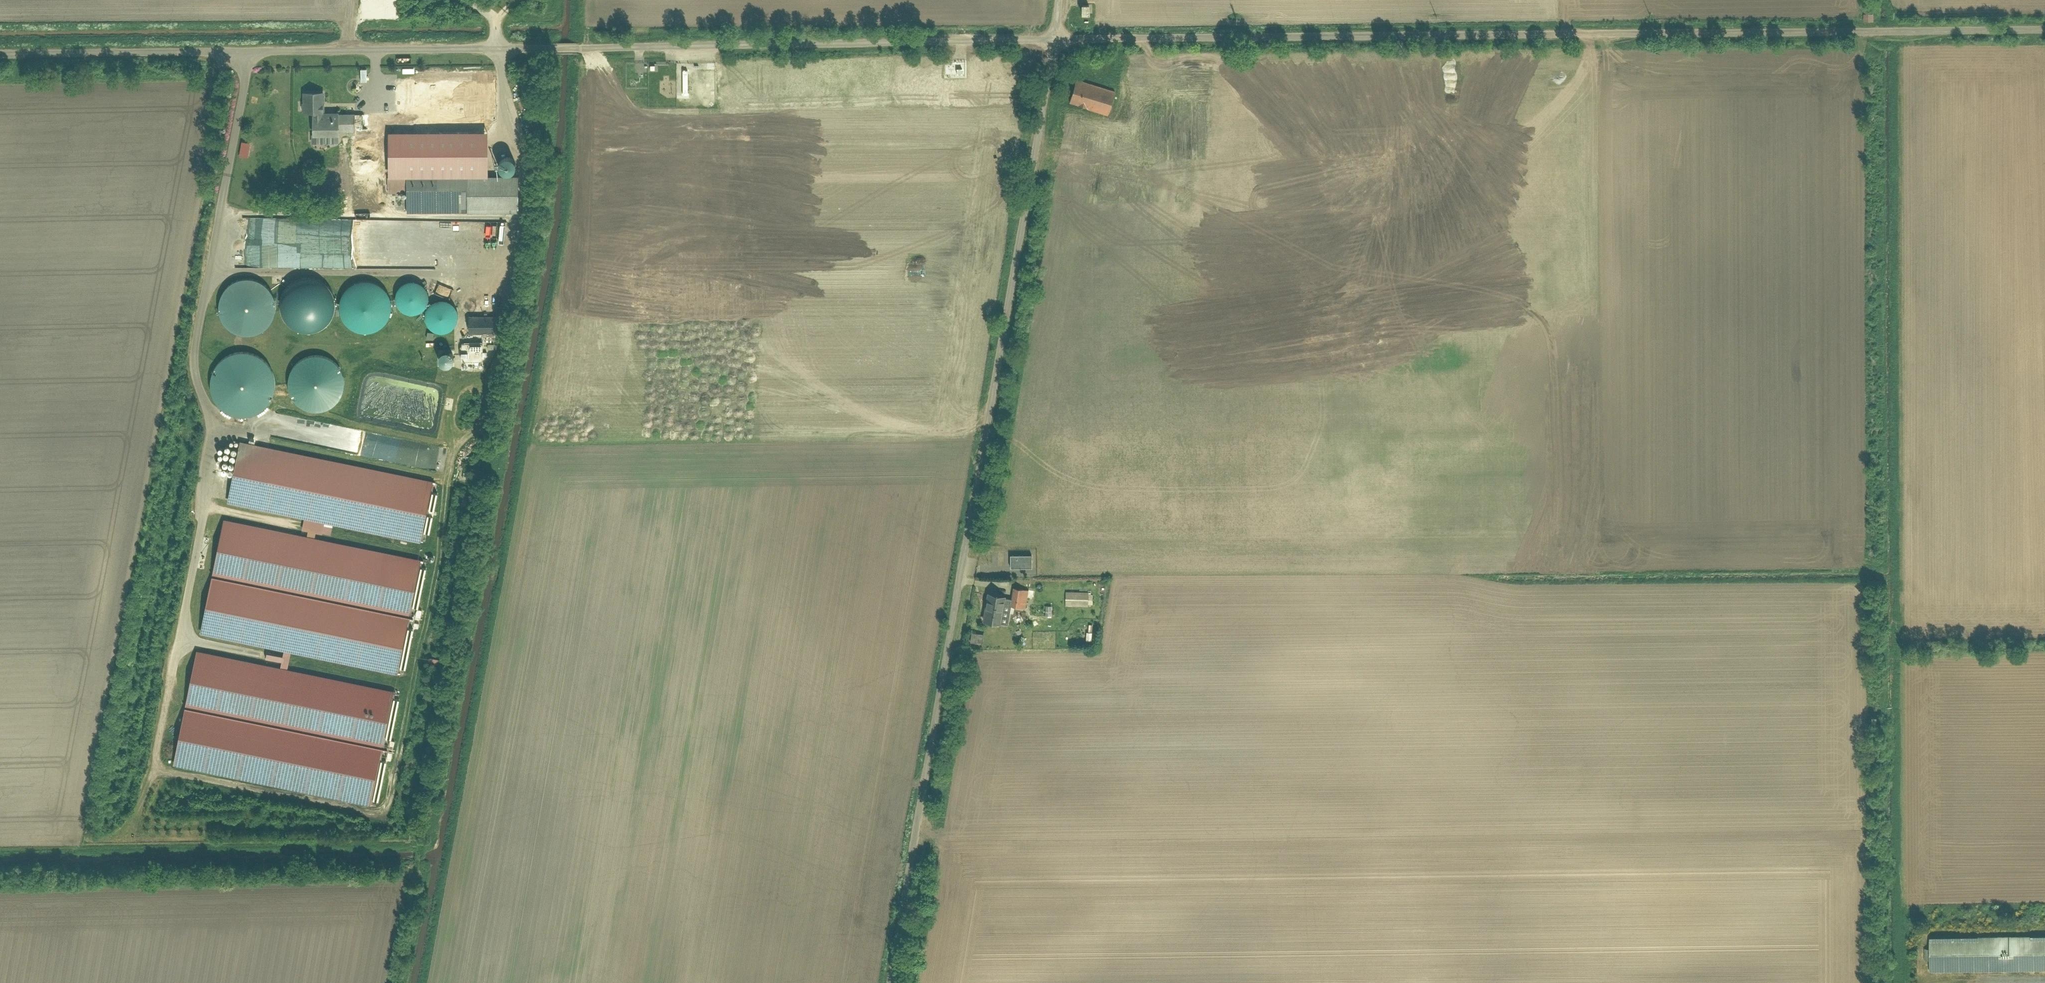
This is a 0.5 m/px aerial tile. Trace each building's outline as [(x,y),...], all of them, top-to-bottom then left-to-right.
[(1074,104),(1113,114),(1120,89),(1080,79),(1074,104)] [(398,112),(356,112),(356,127),(357,171),(389,171),(391,171),(391,127),(419,126),(419,113),(494,112),(493,81),(444,82),(444,102),(420,102),(419,83),(397,83),(398,112)] [(325,91),(305,91),(305,101),(303,101),(304,108),(305,108),(305,111),(315,111),(315,134),(341,133),(341,128),(356,127),(356,112),(341,113),(341,111),(325,111),(325,91)] [(500,159),(499,163),(500,167),(503,170),(506,171),(510,172),(514,170),(517,168),(518,164),(518,160),(516,156),(513,154),(509,153),(505,154),(502,156),(500,159)] [(521,210),(521,174),(391,176),(391,171),(389,171),(389,185),(354,186),(354,209),(390,208),(390,190),(409,190),(409,212),(521,210)] [(285,317),(291,324),(300,329),(309,330),(318,329),(325,325),(331,318),(335,311),(336,302),(335,294),(330,286),(324,280),(316,276),(308,275),(298,277),(290,282),(284,290),(281,299),(282,308),(285,317)] [(230,284),(224,291),(221,300),(221,309),(224,317),(229,325),(236,330),(245,333),(254,333),(263,330),(270,323),(275,315),(277,306),(276,296),(272,288),(265,281),(256,277),(246,277),(237,279),(230,284)] [(340,302),(340,311),(343,319),(349,325),(356,330),(365,332),(374,331),(382,327),(388,320),(392,312),(393,303),(391,294),(386,287),(379,281),(370,279),(361,279),(353,282),(346,287),(342,294),(340,302)] [(427,307),(430,303),(431,297),(431,292),(428,287),(425,283),(420,280),(414,279),(409,280),(403,282),(399,286),(397,292),(397,298),(398,303),(401,308),(406,311),(412,313),(417,313),(422,311),(427,307)] [(427,321),(430,326),(434,330),(440,332),(446,332),(451,330),(456,327),(459,322),(460,317),(460,311),(458,306),(454,302),(449,299),(444,298),(438,299),(433,301),(429,305),(427,310),(426,316),(427,321)] [(505,331),(504,315),(472,316),(473,333),(505,331)] [(484,341),(464,344),(465,351),(485,347),(484,341)] [(271,398),(274,388),(273,377),(268,367),(261,359),(251,354),(240,353),(230,355),(221,361),(214,370),(210,380),(211,391),(214,400),(220,408),(228,413),(238,416),(248,416),(257,413),(265,407),(271,398)] [(343,390),(344,381),(341,372),(335,364),(327,359),(318,356),(308,357),(299,361),(292,368),(288,376),(287,386),(289,395),(294,403),(301,408),(309,412),(318,412),(326,410),(334,406),(339,399),(343,390)] [(451,365),(451,362),(450,360),(449,358),(447,357),(445,356),(442,356),(440,357),(438,359),(437,361),(437,363),(437,366),(439,368),(440,369),(442,370),(445,370),(447,370),(449,368),(450,367),(451,365)] [(243,440),(229,501),(305,517),(326,522),(421,542),(435,481),(243,440)] [(326,522),(305,517),(302,529),(309,530),(308,535),(316,537),(317,532),(323,533),(326,522)] [(225,518),(201,631),(399,673),(423,559),(316,537),(308,535),(225,518)] [(1014,555),(1014,567),(1035,568),(1035,555),(1014,555)] [(1031,590),(1017,587),(1014,605),(1028,608),(1031,590)] [(1091,592),(1067,591),(1067,605),(1090,606),(1091,592)] [(1010,596),(992,592),(986,619),(1005,623),(1010,596)] [(986,633),(974,632),(973,644),(985,645),(986,633)] [(268,658),(284,660),(283,666),(291,667),(293,651),(286,650),(285,654),(269,652),(268,658)] [(198,654),(174,767),(372,809),(396,696),(198,654)] [(1933,935),(1934,969),(2002,968),(2002,950),(2011,950),(2011,935),(1933,935)]
